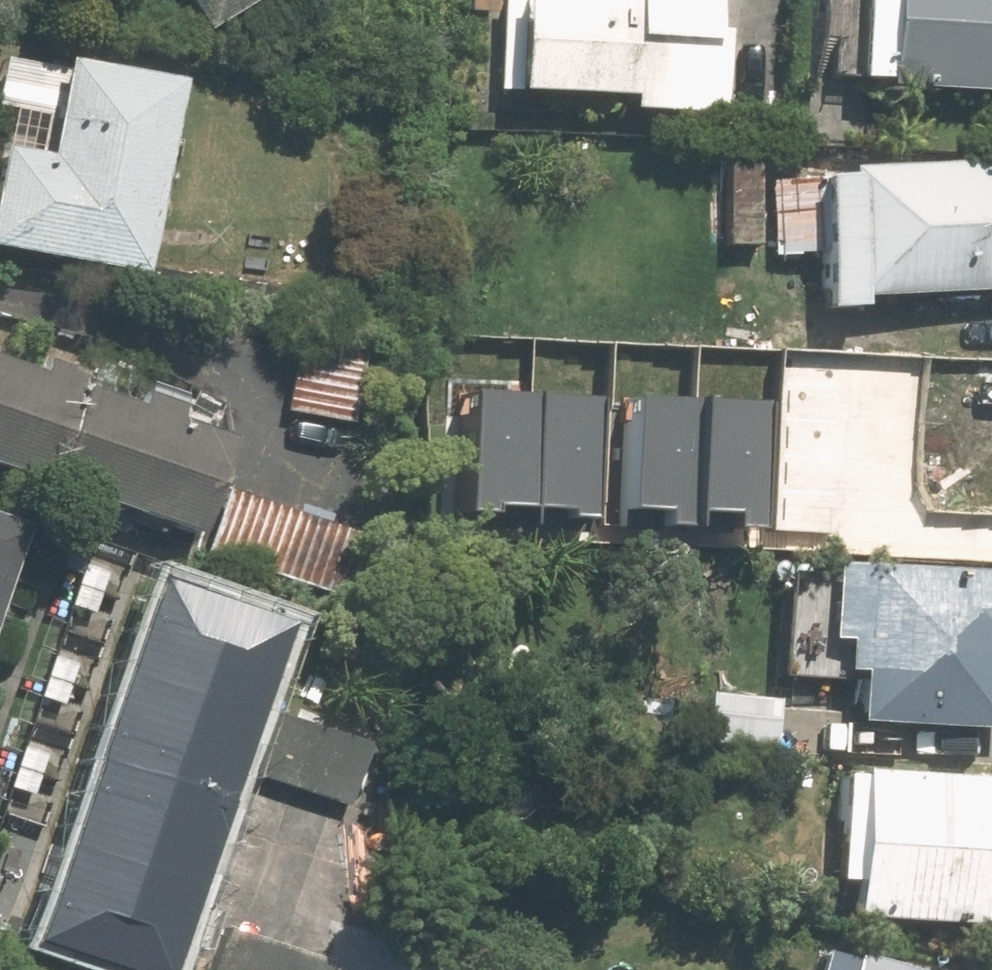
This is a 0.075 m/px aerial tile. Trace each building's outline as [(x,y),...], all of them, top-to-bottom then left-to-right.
[(192,31),(241,0),(173,0),(192,31)] [(717,92),(723,0),(509,0),(503,76),(717,92)] [(851,31),(876,32),(874,86),(991,91),(991,0),(852,0),(851,31)] [(132,277),(167,85),(4,56),(0,77),(0,105),(41,113),(33,157),(0,150),(0,253),(132,277)] [(844,312),(844,300),(991,293),(991,164),(826,172),(826,181),(804,182),(810,313),(844,312)] [(351,348),(287,336),(273,405),(339,418),(351,348)] [(748,352),(713,350),(709,436),(744,436),(748,352)] [(191,537),(224,440),(164,420),(168,408),(129,394),(125,406),(63,385),(68,372),(31,360),(26,373),(0,364),(0,472),(191,537)] [(879,363),(875,470),(833,467),(832,504),(991,512),(991,369),(879,363)] [(220,490),(199,552),(357,605),(378,543),(220,490)] [(19,533),(0,526),(0,589),(19,533)] [(816,566),(812,642),(829,643),(827,673),(845,674),(843,721),(991,728),(991,727),(991,575),(816,566)] [(85,571),(71,609),(90,615),(104,578),(85,571)] [(13,944),(98,969),(150,969),(259,626),(125,585),(13,944)] [(53,664),(40,702),(59,708),(72,671),(53,664)] [(640,723),(685,725),(687,693),(642,690),(640,723)] [(699,742),(771,745),(773,703),(701,700),(699,742)] [(254,708),(233,770),(353,808),(373,746),(254,708)] [(23,752),(10,790),(29,797),(42,759),(23,752)] [(957,775),(957,780),(843,775),(843,778),(825,778),(821,882),(839,882),(837,920),(981,927),(981,924),(990,925),(991,885),(991,834),(985,834),(986,814),(991,814),(991,776),(957,775)] [(11,848),(0,843),(0,877),(11,848)] [(205,969),(319,969),(322,961),(218,928),(205,969)] [(810,954),(806,969),(900,969),(839,954),(838,960),(810,954)]
